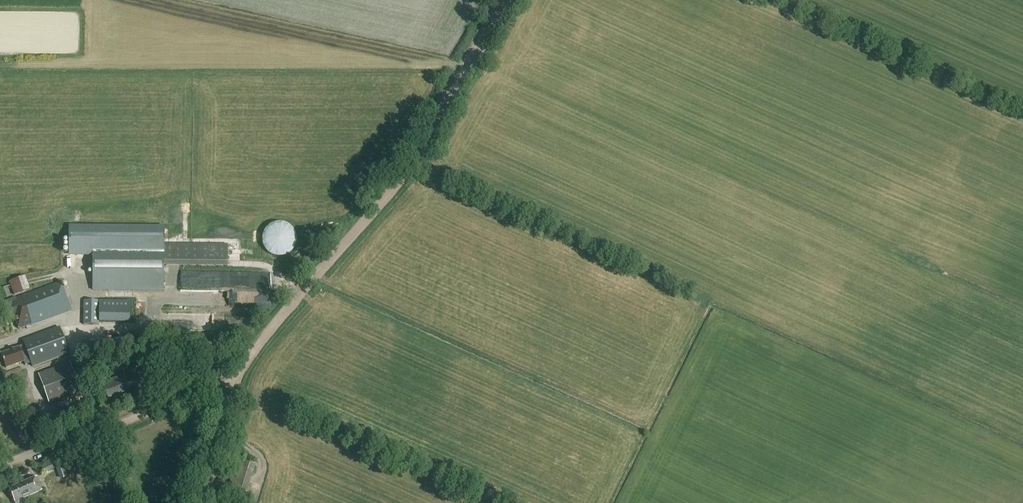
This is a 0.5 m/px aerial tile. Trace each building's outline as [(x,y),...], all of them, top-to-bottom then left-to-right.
[(262,237),(262,240),(262,242),(263,244),(263,246),(264,248),(266,250),(267,252),(269,253),(271,255),(273,256),(275,256),(277,257),(279,257),(282,257),(284,256),(286,256),(288,255),(290,253),(292,252),(293,250),(294,248),(295,246),(296,244),(297,242),(297,240),(297,237),(296,235),(295,233),(294,231),(293,229),(292,227),(290,226),(288,225),(286,224),(284,223),(282,222),(279,222),(277,222),(275,223),(273,224),(271,225),(269,226),(267,227),(266,229),(264,231),(263,233),(263,235),(262,237)] [(228,245),(164,245),(164,229),(69,228),(69,254),(93,254),(92,290),(163,290),(163,266),(227,267),(228,245)] [(23,289),(28,286),(24,276),(9,282),(14,295),(24,292),(23,289)] [(31,326),(72,311),(61,282),(16,299),(5,302),(11,318),(14,318),(19,329),(31,325),(31,326)] [(131,302),(99,301),(84,301),(83,325),(99,325),(99,323),(130,324),(131,302)] [(23,341),(24,345),(19,347),(1,354),(5,368),(24,362),(25,366),(31,364),(32,368),(69,354),(60,327),(23,341)] [(145,369),(158,364),(155,355),(142,360),(145,369)] [(49,405),(81,394),(70,363),(37,374),(49,405)] [(109,400),(144,387),(139,375),(136,376),(135,372),(126,375),(125,373),(114,377),(115,379),(107,382),(108,387),(105,388),(109,400)] [(58,428),(83,419),(78,405),(53,414),(58,428)] [(82,463),(79,454),(64,458),(67,467),(82,463)] [(247,493),(256,464),(239,459),(229,487),(247,493)] [(59,479),(67,476),(61,460),(56,462),(58,467),(55,468),(59,479)] [(44,474),(53,469),(51,463),(41,467),(44,474)] [(36,478),(10,489),(16,502),(22,502),(26,501),(25,498),(42,491),(36,478)]
